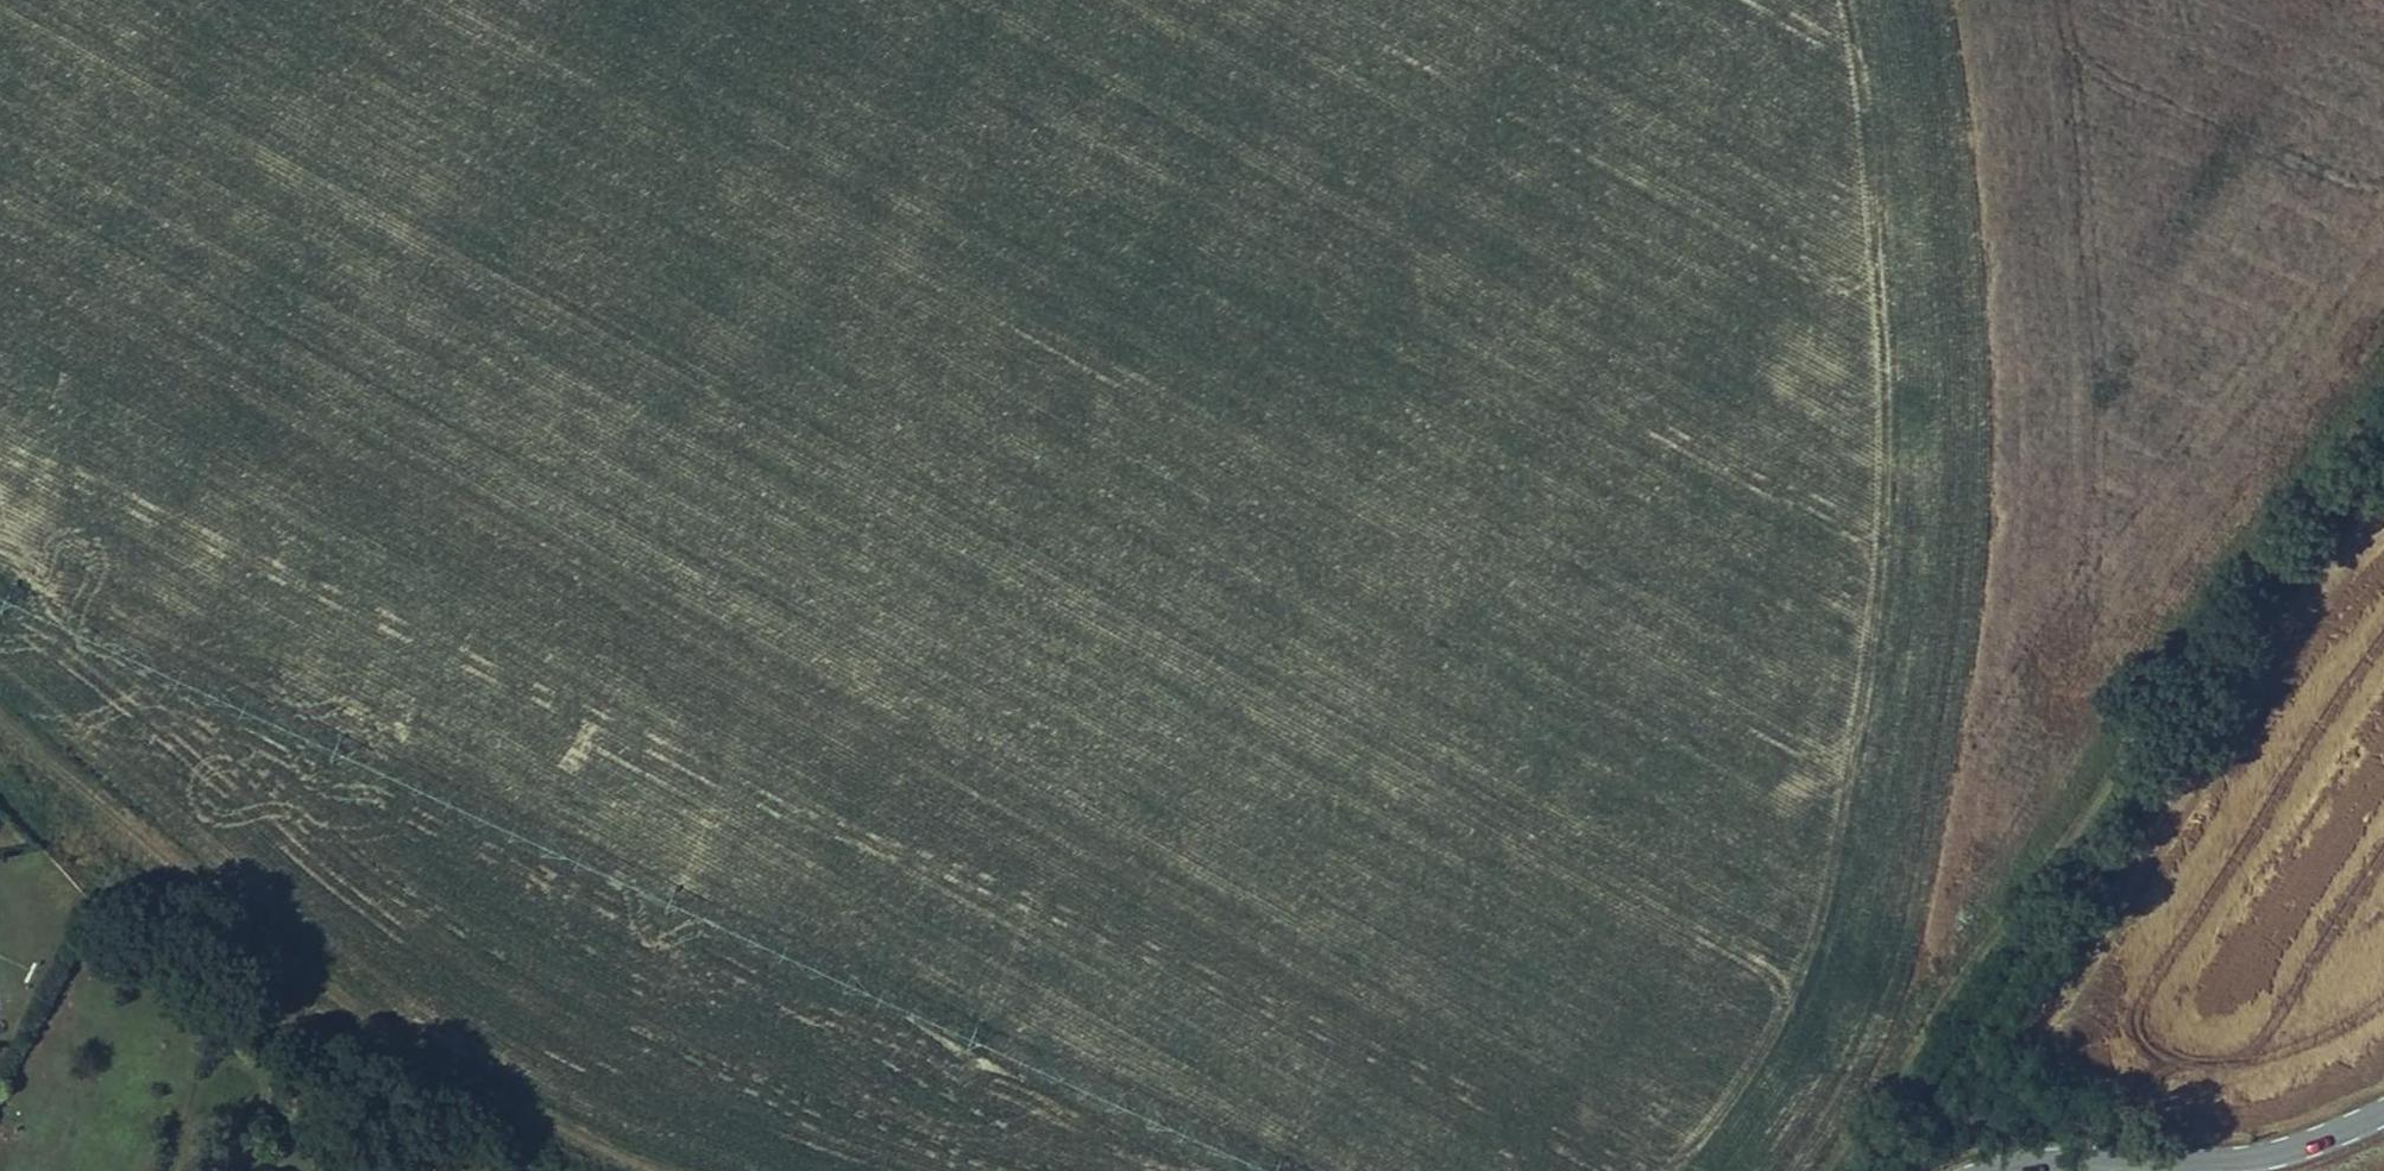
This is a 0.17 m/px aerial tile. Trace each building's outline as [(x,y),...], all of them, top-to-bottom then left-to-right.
[(397,1161),(413,1168),(418,1157),(402,1150),(397,1161)] [(413,1168),(419,1170),(424,1170),(428,1162),(418,1157),(413,1168)] [(424,1170),(432,1170),(435,1165),(428,1162),(424,1170)]
